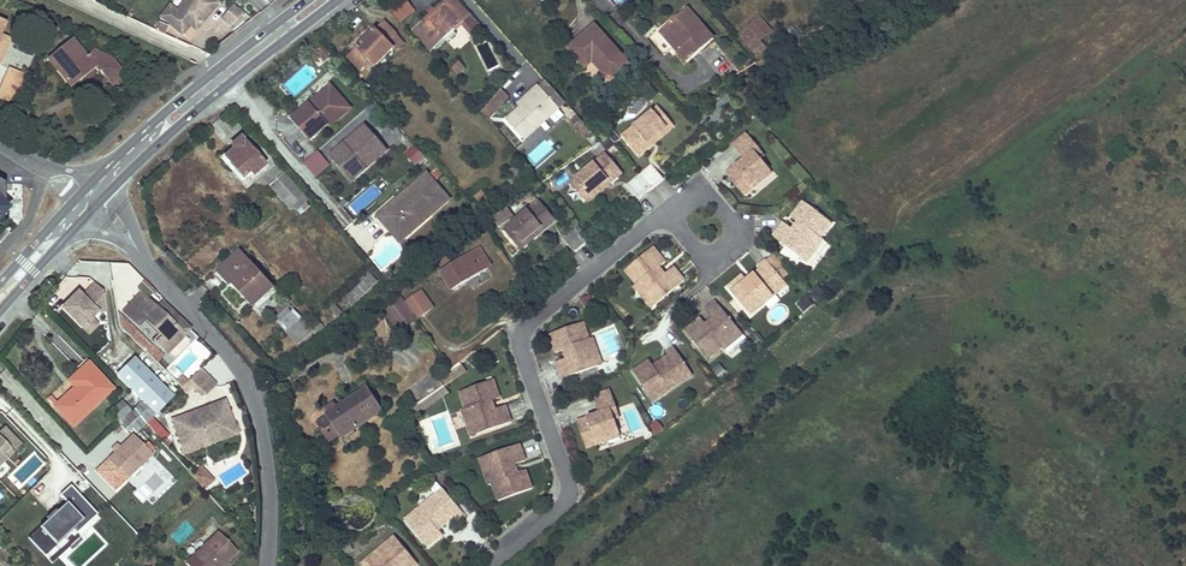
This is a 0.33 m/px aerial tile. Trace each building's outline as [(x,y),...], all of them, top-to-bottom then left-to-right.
[(209,11),(211,13),(218,4),(214,0),(185,0),(187,1),(189,3),(171,24),(182,34),(190,25),(195,19),(199,23),(209,11)] [(413,29),(431,48),(469,16),(455,0),(447,0),(413,29)] [(171,24),(189,3),(187,1),(177,13),(171,7),(162,17),(171,24)] [(399,23),(415,14),(408,2),(392,11),(399,23)] [(229,26),(244,13),(234,4),(221,17),(229,26)] [(714,40),(687,8),(666,26),(683,47),(677,52),(683,60),(687,63),(714,40)] [(759,15),(735,37),(760,65),(772,54),(761,42),(773,32),(759,15)] [(196,30),(201,24),(199,23),(195,19),(190,25),(196,30)] [(384,20),(357,46),(376,64),(408,33),(402,27),(396,33),(384,20)] [(10,39),(1,35),(4,27),(0,25),(0,62),(1,62),(10,39)] [(629,64),(595,26),(568,48),(584,67),(592,61),(610,81),(629,64)] [(683,47),(666,26),(661,32),(677,52),(683,47)] [(86,56),(73,39),(49,59),(70,85),(94,66),(97,70),(100,71),(108,81),(122,70),(112,59),(94,49),(86,56)] [(331,56),(322,46),(320,48),(316,44),(311,48),(324,62),(331,56)] [(610,81),(592,61),(584,67),(603,87),(610,81)] [(459,62),(451,68),(458,77),(466,71),(459,62)] [(113,87),(126,77),(122,70),(108,81),(113,87)] [(18,99),(27,78),(9,71),(1,91),(18,99)] [(312,104),(332,86),(330,84),(309,101),(312,104)] [(633,89),(627,84),(619,94),(624,99),(633,89)] [(309,101),(290,118),(309,139),(327,124),(329,126),(350,108),(332,86),(312,104),(309,101)] [(562,112),(540,88),(532,95),(535,99),(523,109),(510,121),(528,142),(562,112)] [(500,89),(482,114),(491,120),(509,96),(500,89)] [(18,99),(1,91),(0,94),(0,100),(15,106),(18,99)] [(554,91),(549,96),(560,109),(565,104),(554,91)] [(520,106),(523,109),(535,99),(532,95),(520,106)] [(573,111),(567,115),(573,126),(579,123),(573,111)] [(660,112),(656,115),(669,132),(650,148),(653,152),(677,132),(660,112)] [(656,115),(624,141),(641,161),(653,152),(650,148),(669,132),(656,115)] [(366,124),(329,155),(343,170),(350,164),(358,174),(367,167),(363,162),(372,155),(376,159),(388,149),(366,124)] [(750,130),(735,142),(747,156),(741,161),(743,163),(740,166),(738,164),(729,171),(747,193),(764,178),(762,176),(772,167),(763,156),(757,148),(762,145),(750,130)] [(233,150),(223,159),(241,179),(249,172),(252,176),(264,166),(241,138),(229,146),(233,150)] [(762,145),(757,148),(763,156),(768,152),(762,145)] [(415,167),(425,159),(414,146),(404,154),(415,167)] [(319,151),(304,163),(316,179),(331,167),(319,151)] [(367,167),(376,159),(372,155),(363,162),(367,167)] [(607,158),(576,183),(590,200),(610,185),(612,188),(624,178),(607,158)] [(351,180),(358,174),(350,164),(343,170),(351,180)] [(772,167),(762,176),(764,178),(775,170),(772,167)] [(311,203),(284,172),(271,185),(289,206),(293,204),(299,214),(311,203)] [(448,199),(426,174),(400,196),(402,198),(395,205),(393,202),(378,215),(390,229),(398,223),(408,234),(423,220),(419,216),(427,209),(431,214),(448,199)] [(657,175),(644,185),(654,199),(668,190),(657,175)] [(576,183),(572,187),(588,207),(612,188),(610,185),(590,200),(576,183)] [(644,185),(631,195),(641,209),(654,199),(644,185)] [(402,198),(400,196),(393,202),(395,205),(402,198)] [(786,221),(775,234),(804,258),(811,249),(815,252),(825,239),(823,236),(834,222),(806,200),(793,215),(800,221),(804,224),(799,231),(795,228),(786,221)] [(541,205),(510,230),(524,247),(543,231),(546,235),(558,225),(541,205)] [(423,220),(431,214),(427,209),(419,216),(423,220)] [(504,227),(514,217),(508,211),(498,220),(504,227)] [(800,221),(795,228),(799,231),(804,224),(800,221)] [(400,240),(408,234),(398,223),(390,229),(400,240)] [(510,230),(506,234),(522,254),(546,235),(543,231),(524,247),(510,230)] [(574,237),(561,247),(572,261),(585,252),(574,237)] [(654,246),(626,269),(638,283),(635,285),(645,298),(649,295),(657,304),(686,281),(674,267),(666,274),(662,277),(656,270),(660,267),(667,262),(654,246)] [(480,248),(440,272),(451,289),(489,265),(480,248)] [(811,249),(804,258),(808,261),(815,252),(811,249)] [(272,288),(239,250),(216,270),(231,285),(234,282),(253,305),(272,288)] [(376,256),(379,269),(392,266),(390,253),(376,256)] [(729,285),(751,313),(776,293),(777,284),(784,278),(768,258),(760,264),(762,267),(756,271),(756,278),(751,282),(748,278),(744,273),(729,285)] [(660,267),(656,270),(662,277),(666,274),(660,267)] [(364,281),(343,297),(352,305),(379,282),(366,269),(359,274),(364,281)] [(756,271),(748,278),(751,282),(756,278),(756,271)] [(777,284),(776,293),(788,283),(784,278),(777,284)] [(77,293),(62,310),(83,328),(97,312),(105,310),(102,290),(95,283),(81,297),(77,293)] [(156,308),(140,292),(124,311),(138,325),(143,318),(159,333),(151,342),(159,349),(162,347),(167,351),(189,328),(162,303),(156,308)] [(398,293),(381,305),(397,329),(414,317),(398,293)] [(649,295),(645,298),(653,307),(657,304),(649,295)] [(807,296),(797,304),(804,312),(813,304),(807,296)] [(741,330),(717,301),(704,312),(711,321),(714,325),(707,331),(704,327),(698,320),(683,333),(706,360),(720,349),(722,352),(735,341),(732,337),(741,330)] [(274,320),(277,324),(294,310),(291,306),(274,320)] [(277,324),(284,332),(300,318),(294,310),(277,324)] [(307,325),(300,318),(284,332),(290,340),(307,325)] [(318,332),(324,327),(315,318),(310,323),(318,332)] [(580,321),(547,333),(553,352),(561,349),(566,347),(570,355),(565,357),(554,361),(560,378),(595,365),(591,354),(596,352),(590,336),(587,337),(580,321)] [(711,321),(704,327),(707,331),(714,325),(711,321)] [(307,325),(290,340),(296,346),(313,332),(307,325)] [(741,330),(732,337),(735,341),(744,334),(741,330)] [(648,357),(632,368),(651,398),(678,380),(680,372),(687,367),(673,345),(665,351),(667,353),(661,357),(660,363),(655,367),(652,363),(648,357)] [(566,347),(561,349),(565,357),(570,355),(566,347)] [(596,352),(591,354),(595,365),(600,363),(596,352)] [(661,357),(652,363),(655,367),(660,363),(661,357)] [(152,414),(172,396),(134,358),(115,375),(129,389),(120,401),(130,411),(135,407),(146,420),(165,439),(170,434),(152,414)] [(72,427),(112,389),(87,362),(67,381),(73,387),(54,407),(72,427)] [(680,372),(678,380),(691,372),(687,367),(680,372)] [(211,386),(197,372),(183,385),(193,395),(200,397),(211,386)] [(497,396),(490,378),(456,390),(462,407),(459,408),(465,424),(470,422),(474,433),(509,421),(502,404),(492,408),(487,410),(484,401),(489,399),(497,396)] [(380,410),(367,388),(336,406),(333,402),(323,408),(328,416),(317,423),(327,441),(380,410)] [(615,390),(597,395),(602,412),(596,414),(596,417),(592,419),(591,416),(580,419),(588,446),(610,439),(609,436),(622,432),(617,418),(615,409),(620,407),(615,390)] [(489,399),(484,401),(487,410),(492,408),(489,399)] [(130,411),(120,401),(110,412),(119,422),(130,411)] [(226,402),(173,421),(184,454),(238,435),(226,402)] [(146,420),(135,407),(130,411),(119,422),(117,424),(126,432),(132,427),(135,431),(144,422),(146,420)] [(620,407),(615,409),(617,418),(623,416),(620,407)] [(470,422),(465,424),(469,435),(474,433),(470,422)] [(20,445),(4,427),(0,430),(0,464),(20,445)] [(135,434),(109,459),(126,477),(152,453),(135,434)] [(520,461),(514,444),(479,457),(483,468),(478,470),(484,486),(487,484),(494,501),(527,489),(521,470),(512,473),(507,475),(504,467),(509,465),(520,461)] [(479,457),(474,459),(478,470),(483,468),(479,457)] [(206,488),(215,478),(201,464),(191,475),(206,488)] [(509,465),(504,467),(507,475),(512,473),(509,465)] [(48,519),(28,537),(45,555),(73,529),(76,533),(97,513),(70,485),(60,494),(66,502),(56,511),(55,509),(47,517),(48,519)] [(140,486),(134,494),(143,501),(149,493),(140,486)] [(446,486),(439,491),(443,496),(449,490),(446,486)] [(443,496),(439,491),(408,517),(430,545),(445,532),(441,527),(438,523),(441,520),(445,524),(457,515),(458,517),(466,510),(449,490),(443,496)] [(218,531),(194,556),(203,565),(221,565),(236,551),(218,531)] [(397,533),(362,562),(365,565),(400,565),(406,561),(409,564),(410,565),(415,565),(420,562),(397,533)]
